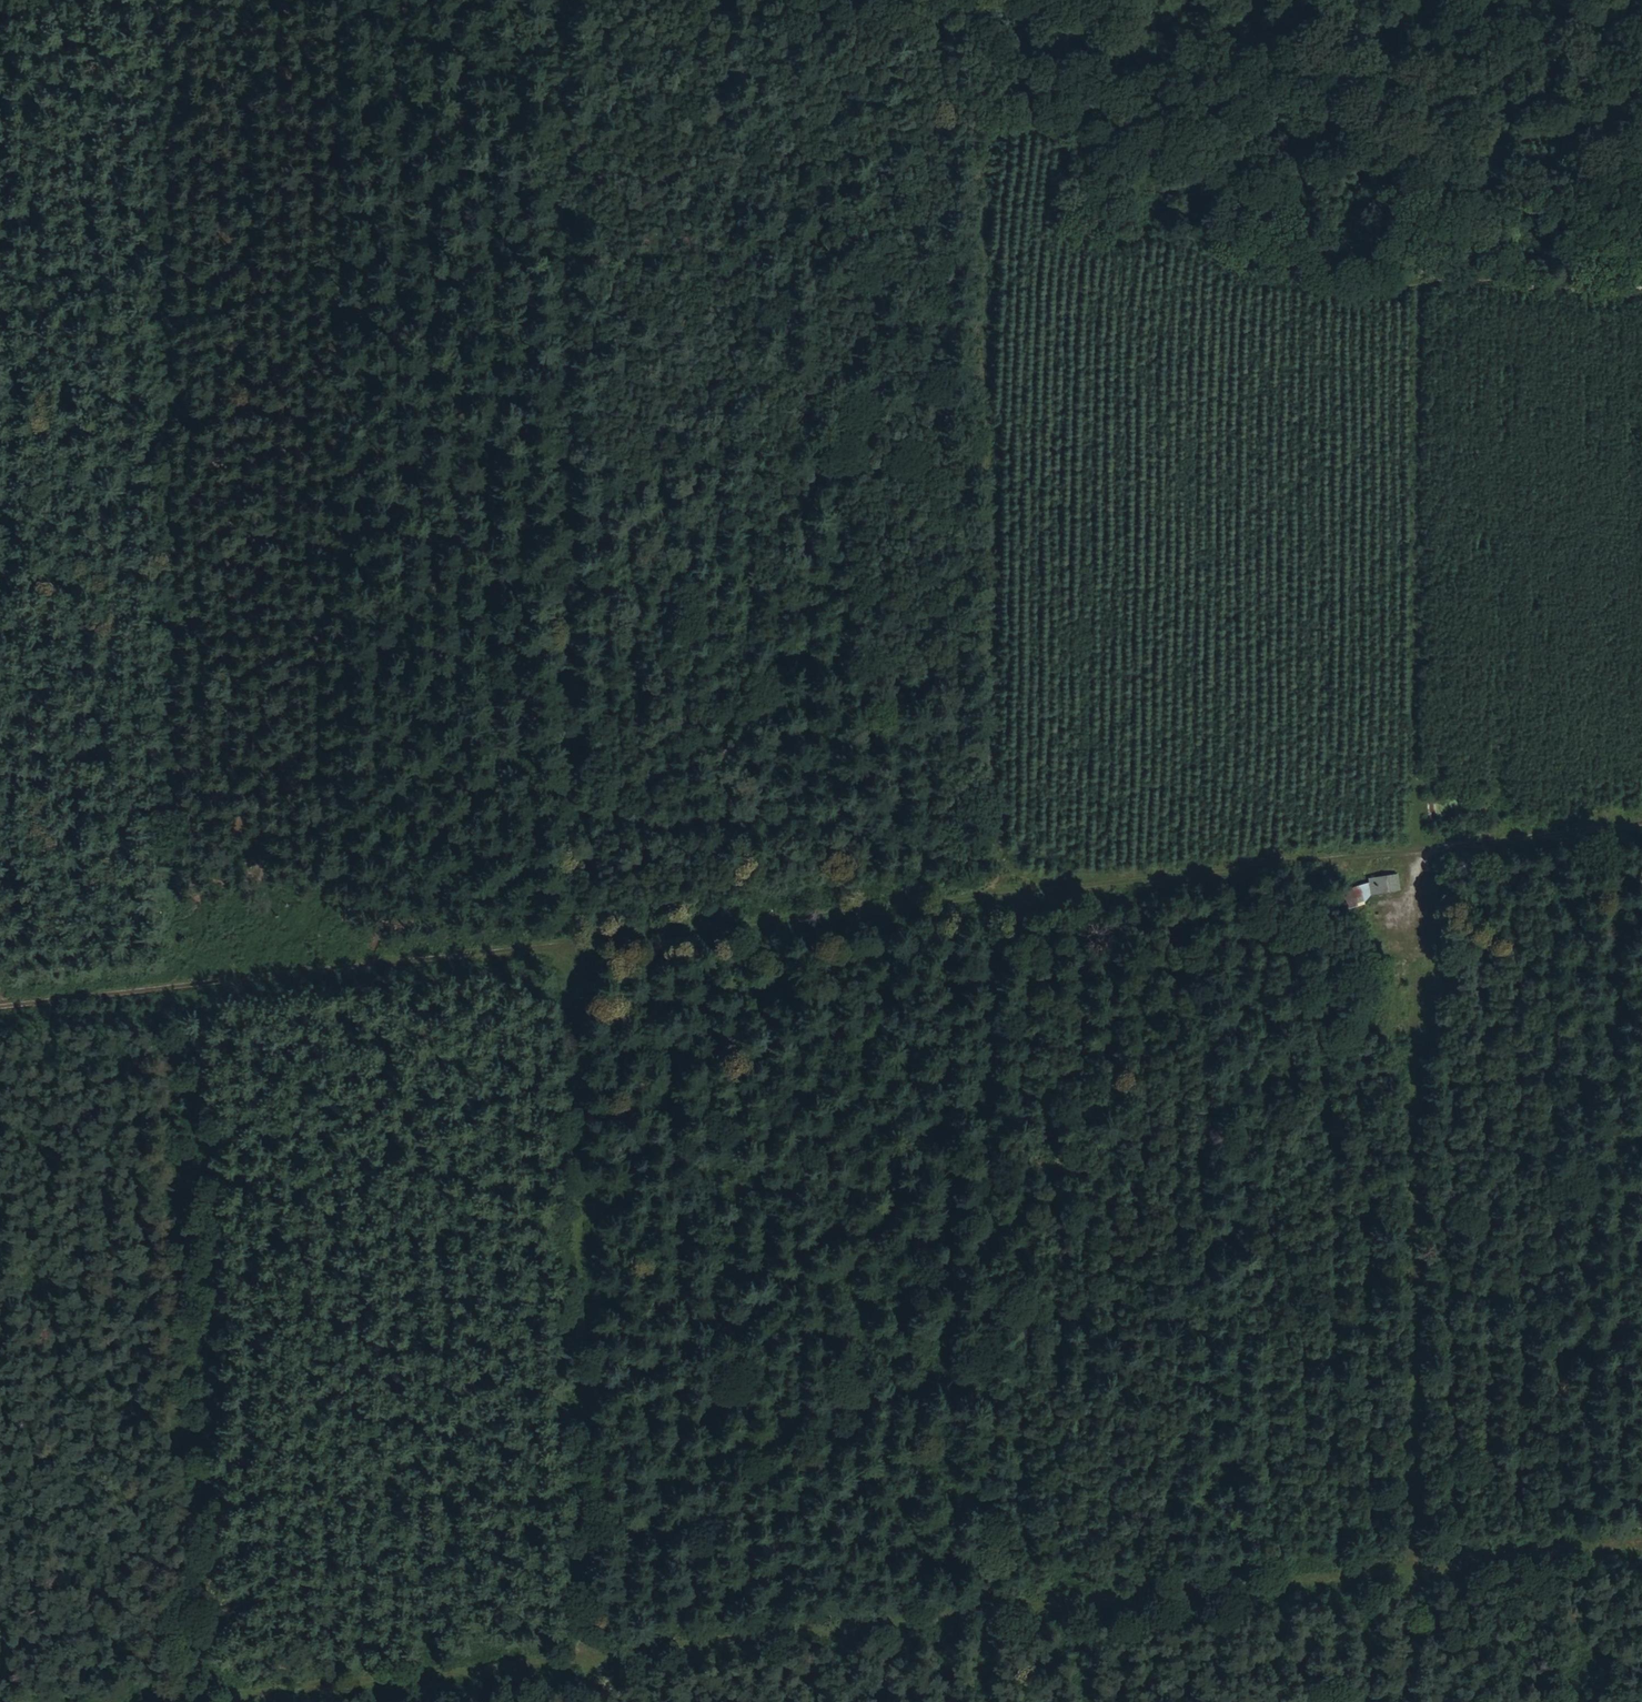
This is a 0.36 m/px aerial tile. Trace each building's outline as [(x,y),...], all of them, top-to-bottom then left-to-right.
[(1397,872),(1368,877),(1370,894),(1399,889),(1397,872)] [(1357,884),(1339,892),(1347,909),(1365,902),(1357,884)]
